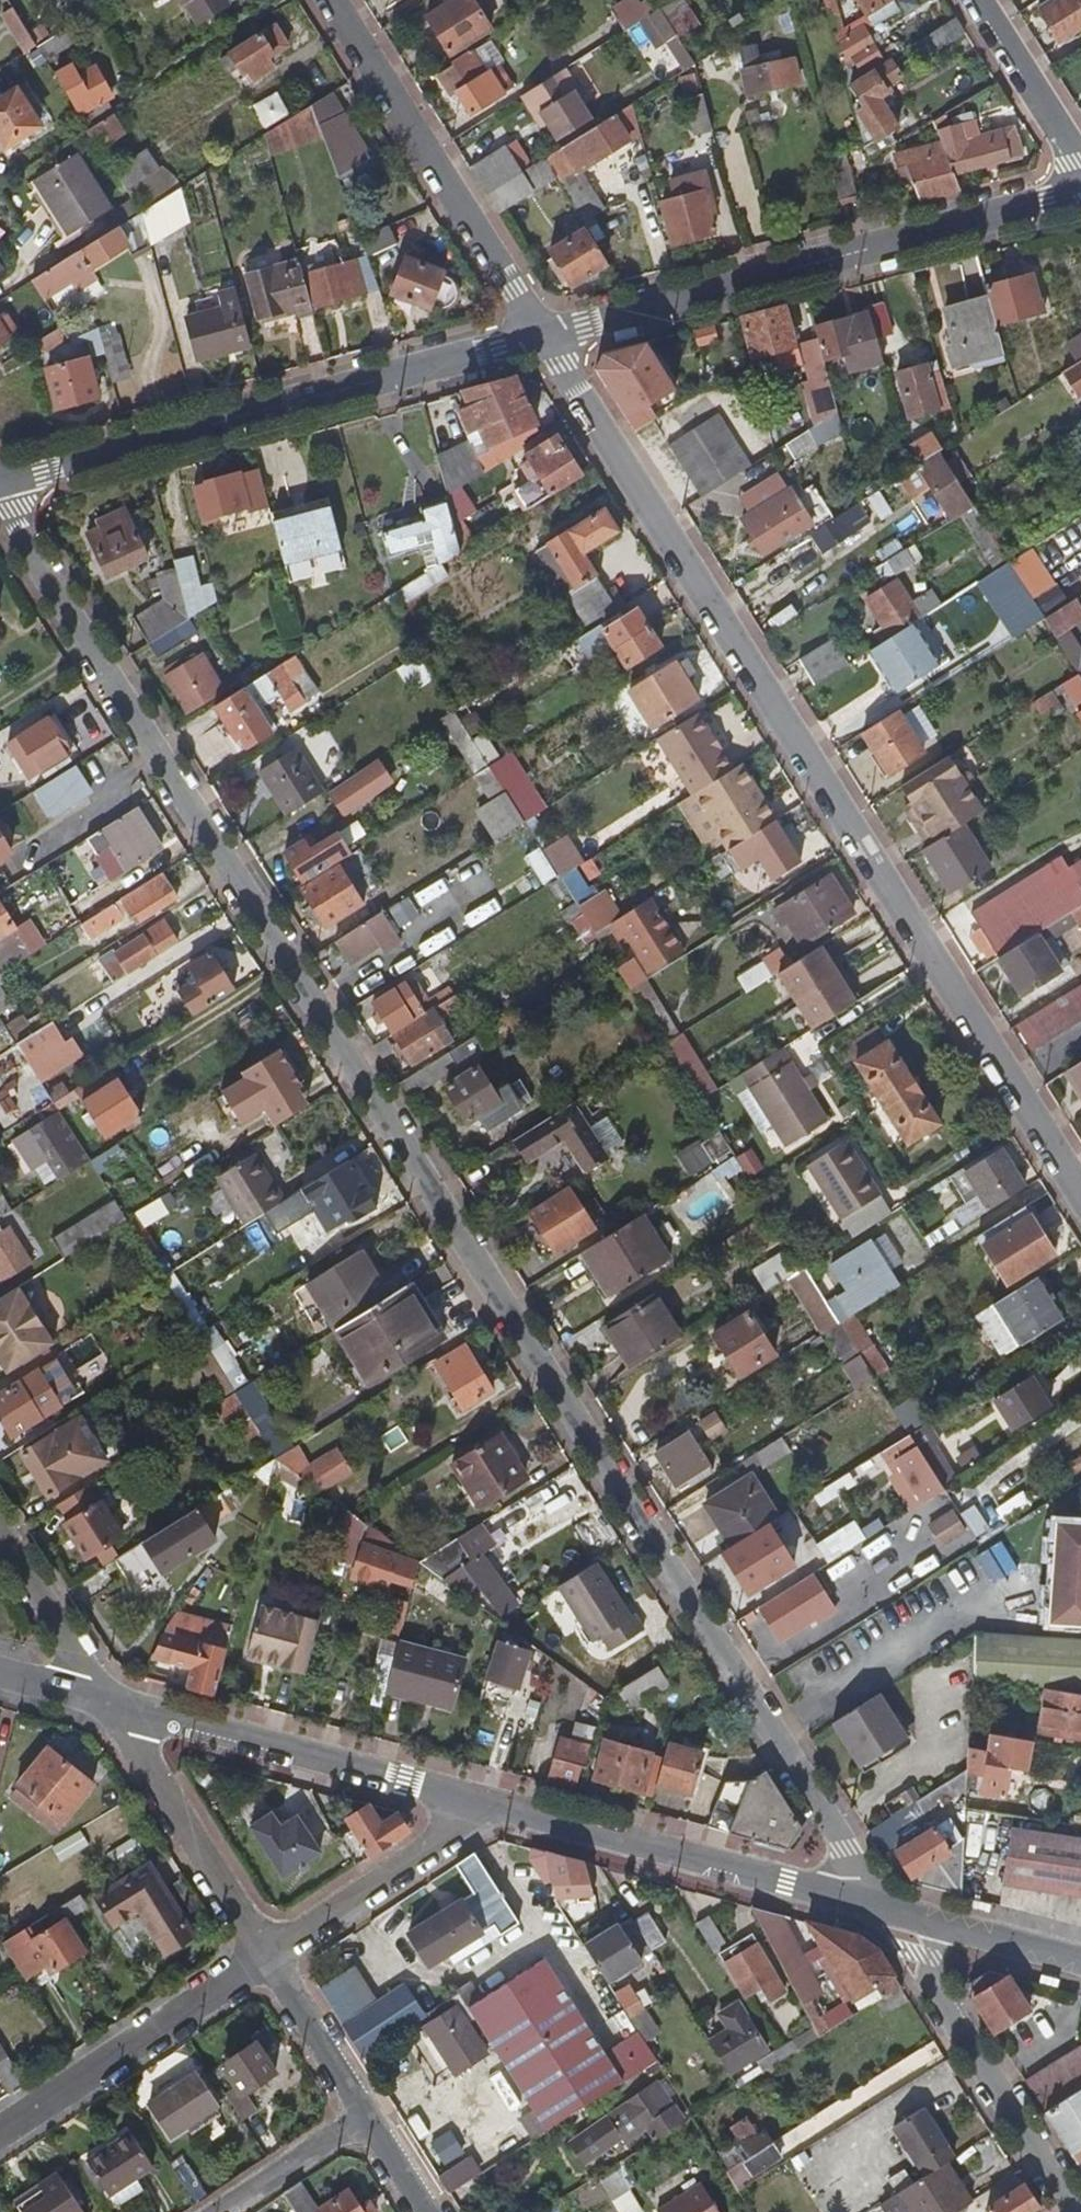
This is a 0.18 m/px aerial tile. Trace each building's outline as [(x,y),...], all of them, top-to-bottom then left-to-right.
[(193,19),(208,9),(213,17),(240,0),(182,0),(193,19)] [(473,0),(449,0),(424,16),(447,54),(490,26),(473,0)] [(660,10),(654,0),(651,0),(643,5),(640,0),(629,0),(613,10),(626,32),(649,17),(660,10)] [(683,0),(676,0),(660,10),(663,14),(679,39),(699,26),(683,0)] [(825,0),(816,0),(827,40),(835,35),(825,0)] [(866,15),(890,0),(857,0),(866,15)] [(891,0),(890,0),(866,15),(861,18),(866,25),(881,15),(883,20),(897,11),(891,0)] [(1080,37),(1080,0),(1062,0),(1054,5),(1051,1),(1038,9),(1060,45),(1073,37),(1075,41),(1080,37)] [(37,48),(13,10),(4,16),(28,53),(37,48)] [(679,39),(663,14),(660,10),(649,17),(683,73),(695,65),(679,39)] [(920,59),(964,31),(956,18),(912,46),(920,59)] [(884,63),(861,29),(857,31),(853,23),(835,35),(827,40),(841,90),(884,63)] [(268,63),(288,50),(275,28),(230,57),(232,61),(224,66),(230,76),(239,70),(248,87),(273,71),(268,63)] [(49,58),(77,40),(70,29),(42,47),(49,58)] [(512,88),(498,66),(494,69),(478,44),(451,61),(454,67),(439,78),(451,97),(457,94),(471,115),(512,88)] [(745,71),(742,72),(748,95),(800,82),(794,59),(781,63),(778,52),(759,57),(757,46),(740,51),(745,71)] [(888,111),(898,105),(895,98),(897,90),(895,82),(914,70),(905,54),(841,93),(843,100),(847,99),(849,105),(845,106),(858,154),(862,151),(867,161),(922,128),(918,121),(894,136),(892,133),(898,130),(888,111)] [(116,115),(100,90),(106,87),(93,66),(70,81),(62,68),(53,74),(89,132),(113,117),(116,115)] [(590,120),(561,72),(521,97),(532,116),(538,113),(555,142),(590,120)] [(700,94),(695,74),(679,78),(684,98),(700,94)] [(265,126),(290,113),(278,90),(253,103),(265,126)] [(16,91),(0,101),(0,143),(5,150),(41,128),(16,91)] [(372,166),(331,97),(310,109),(321,138),(337,179),(372,166)] [(711,130),(703,98),(678,104),(687,136),(711,130)] [(558,149),(544,158),(557,180),(576,168),(579,173),(580,173),(639,136),(632,104),(594,127),(558,149)] [(271,154),(321,138),(310,109),(272,133),(266,137),(271,154)] [(759,123),(755,109),(744,113),(748,127),(759,123)] [(99,147),(122,131),(113,117),(89,132),(92,135),(99,147)] [(558,149),(594,127),(590,120),(555,142),(558,149)] [(1019,159),(1012,129),(979,137),(975,123),(936,132),(941,144),(953,176),(1019,159)] [(953,176),(941,144),(895,159),(903,182),(911,180),(919,203),(959,192),(953,176)] [(520,173),(505,147),(469,170),(485,195),(520,173)] [(136,184),(158,171),(146,152),(114,172),(133,202),(141,215),(151,209),(136,184)] [(111,210),(76,155),(34,182),(68,237),(111,210)] [(854,198),(843,155),(827,159),(838,203),(854,198)] [(497,214),(554,179),(542,159),(536,163),(520,173),(485,195),(497,214)] [(557,180),(555,181),(560,188),(582,174),(580,173),(579,173),(576,168),(557,180)] [(661,202),(673,247),(714,236),(709,216),(707,208),(712,207),(703,172),(669,181),(673,199),(661,202)] [(598,202),(582,174),(560,188),(576,214),(598,202)] [(151,209),(141,215),(149,249),(189,223),(181,190),(151,209)] [(116,230),(141,215),(133,202),(100,222),(105,230),(99,233),(102,239),(116,230)] [(598,202),(576,214),(582,222),(603,209),(598,202)] [(717,214),(714,206),(712,207),(707,208),(709,216),(717,214)] [(147,239),(141,215),(116,230),(127,249),(138,257),(150,252),(149,249),(147,239)] [(604,238),(593,221),(585,227),(596,243),(604,238)] [(355,237),(351,225),(333,231),(338,243),(355,237)] [(397,246),(390,228),(360,240),(367,257),(397,246)] [(96,279),(91,270),(127,249),(116,230),(102,239),(32,283),(42,298),(70,282),(76,291),(96,279)] [(582,232),(548,252),(553,260),(548,264),(552,271),(558,267),(571,288),(605,268),(582,232)] [(452,288),(451,282),(449,278),(445,274),(443,272),(438,269),(406,258),(394,297),(429,308),(435,307),(440,306),(445,304),(448,300),(451,297),(452,293),(452,288)] [(312,310),(299,263),(247,277),(258,320),(292,311),(293,315),(312,310)] [(361,294),(352,263),(307,275),(316,307),(361,294)] [(1047,313),(1043,300),(1041,301),(1034,275),(989,284),(1001,325),(1047,313)] [(250,346),(237,293),(218,298),(221,312),(186,320),(196,360),(250,346)] [(1003,352),(990,297),(946,307),(955,342),(949,344),(954,363),(1003,352)] [(892,331),(884,303),(868,309),(869,313),(875,336),(892,331)] [(800,363),(786,304),(744,316),(755,358),(771,354),(775,370),(800,363)] [(875,336),(869,313),(817,328),(820,340),(829,380),(851,374),(850,371),(882,363),(875,336)] [(5,320),(0,323),(0,346),(10,340),(8,337),(13,334),(5,320)] [(69,343),(83,336),(77,326),(63,333),(66,338),(69,343)] [(716,342),(712,327),(692,333),(696,348),(716,342)] [(47,351),(66,338),(63,333),(60,329),(41,341),(47,351)] [(106,354),(102,341),(99,329),(87,334),(95,357),(106,354)] [(1080,358),(1080,334),(1065,345),(1062,347),(1067,355),(1073,363),(1080,358)] [(130,378),(119,336),(102,341),(106,354),(113,383),(130,378)] [(829,380),(820,340),(801,345),(820,421),(837,411),(829,380)] [(672,389),(644,343),(601,355),(595,370),(633,431),(656,416),(648,403),(672,389)] [(1073,363),(1061,371),(1075,394),(1080,391),(1080,358),(1073,363)] [(98,398),(87,359),(48,369),(58,409),(98,398)] [(941,374),(938,364),(927,367),(930,377),(941,374)] [(950,408),(941,374),(930,377),(927,367),(927,365),(897,373),(908,417),(950,408)] [(451,492),(505,458),(504,453),(487,461),(485,455),(489,453),(487,447),(534,427),(514,379),(472,391),(463,393),(470,410),(459,413),(466,434),(463,435),(466,445),(435,457),(444,495),(451,492)] [(843,439),(837,411),(820,421),(805,431),(814,444),(843,439)] [(750,465),(718,413),(668,443),(700,495),(750,465)] [(917,463),(937,450),(938,449),(927,434),(907,447),(917,463)] [(543,503),(582,479),(558,439),(525,459),(527,465),(521,469),(531,485),(514,495),(525,513),(543,503)] [(895,477),(908,497),(927,485),(949,519),(959,513),(971,506),(956,482),(953,478),(943,461),(937,450),(917,463),(914,465),(909,468),(895,477)] [(968,474),(955,454),(943,461),(953,478),(956,482),(968,474)] [(980,519),(1032,486),(1024,472),(971,506),(980,519)] [(252,510),(244,475),(208,484),(209,487),(197,490),(204,519),(217,515),(218,519),(252,510)] [(806,526),(787,491),(740,518),(761,554),(806,526)] [(463,512),(451,492),(444,495),(451,521),(463,512)] [(457,556),(444,505),(417,513),(420,522),(379,535),(384,559),(426,548),(437,568),(441,566),(457,556)] [(980,519),(971,506),(959,513),(994,569),(997,567),(1006,561),(1001,553),(990,535),(980,519)] [(341,552),(329,508),(310,512),(310,516),(299,519),(298,516),(275,521),(285,561),(286,566),(341,552)] [(146,558),(124,510),(98,523),(101,530),(88,536),(108,578),(146,558)] [(583,556),(618,533),(604,510),(536,550),(564,597),(566,596),(576,612),(591,603),(602,621),(617,612),(583,556)] [(849,534),(836,514),(808,531),(821,552),(849,534)] [(1005,551),(1016,544),(1004,526),(990,535),(1001,553),(1005,551)] [(1009,557),(1020,550),(1016,544),(1005,551),(1009,557)] [(883,578),(913,559),(906,546),(876,565),(883,578)] [(1045,578),(1026,549),(1006,561),(1011,569),(1031,601),(1041,617),(1069,601),(1058,584),(1042,595),(1035,585),(1045,578)] [(202,590),(195,559),(175,564),(178,574),(189,619),(191,622),(218,604),(214,587),(202,590)] [(1031,601),(1011,569),(1006,561),(997,567),(1022,607),(1031,601)] [(390,614),(448,577),(441,566),(437,568),(390,597),(383,601),(383,603),(390,614)] [(1022,607),(997,567),(994,569),(989,571),(987,573),(998,593),(1000,592),(1012,613),(1022,607)] [(961,617),(998,593),(987,573),(949,597),(961,617)] [(189,619),(178,574),(158,581),(164,602),(134,621),(150,648),(191,622),(189,619)] [(909,623),(938,604),(929,589),(909,601),(895,579),(863,599),(881,626),(871,631),(878,642),(909,623)] [(1051,633),(1080,615),(1071,599),(1069,601),(1041,617),(1051,633)] [(1041,617),(1031,601),(1022,607),(1012,613),(1011,613),(1022,630),(1041,617)] [(614,649),(647,629),(635,611),(621,619),(619,615),(594,631),(598,637),(604,632),(614,649)] [(158,662),(199,637),(191,622),(150,648),(158,662)] [(935,666),(909,623),(878,642),(868,649),(894,692),(935,666)] [(627,669),(659,647),(647,629),(614,649),(627,669)] [(825,670),(841,660),(829,640),(797,661),(811,685),(827,675),(825,670)] [(223,692),(200,660),(186,668),(183,663),(169,672),(173,677),(166,681),(188,716),(223,692)] [(652,730),(697,701),(685,681),(696,675),(686,660),(675,667),(674,665),(628,694),(652,730)] [(265,710),(282,700),(292,716),(321,696),(309,678),(295,686),(284,670),(217,713),(244,755),(279,732),(265,710)] [(243,692),(260,681),(253,672),(236,682),(243,692)] [(1077,674),(1050,691),(1031,702),(1038,713),(1057,701),(1054,697),(1067,689),(1079,709),(1076,711),(1080,719),(1080,680),(1077,674)] [(428,706),(440,698),(434,690),(423,697),(428,706)] [(449,713),(440,698),(428,706),(437,720),(449,713)] [(472,716),(465,706),(454,714),(460,723),(472,716)] [(934,736),(916,707),(898,719),(916,747),(934,736)] [(887,772),(918,751),(916,747),(898,719),(892,710),(861,729),(887,772)] [(489,770),(471,742),(460,723),(454,714),(441,722),(477,778),(489,770)] [(731,770),(718,749),(716,750),(707,737),(710,735),(697,714),(656,741),(689,796),(691,796),(692,795),(731,770)] [(30,780),(75,751),(53,715),(7,744),(30,780)] [(500,763),(482,735),(471,742),(489,770),(500,763)] [(718,749),(710,735),(707,737),(716,750),(718,749)] [(323,796),(296,752),(260,774),(287,818),(323,796)] [(926,845),(960,824),(981,811),(966,788),(970,785),(972,778),(968,771),(961,771),(957,773),(946,756),(898,785),(909,802),(914,810),(907,814),(926,845)] [(543,814),(507,758),(500,763),(489,770),(497,782),(524,827),(543,814)] [(773,822),(738,765),(731,770),(692,795),(718,836),(728,851),(772,823),(773,822)] [(54,817),(89,794),(73,767),(37,790),(54,817)] [(387,785),(377,769),(364,778),(375,794),(387,785)] [(524,827),(497,782),(489,770),(477,778),(494,806),(480,814),(497,844),(524,827)] [(346,818),(377,797),(375,794),(364,778),(334,799),(346,818)] [(718,836),(692,795),(691,796),(689,796),(676,805),(702,846),(718,836)] [(903,806),(907,814),(914,810),(909,802),(903,806)] [(148,858),(159,852),(133,811),(89,839),(115,879),(124,873),(148,858)] [(772,883),(800,865),(772,823),(728,851),(719,857),(730,875),(757,859),(772,883)] [(988,867),(960,824),(926,845),(921,848),(949,892),(988,867)] [(548,848),(537,830),(529,835),(540,853),(548,848)] [(305,887),(351,858),(339,838),(310,856),(303,846),(286,856),(305,887)] [(11,856),(0,839),(0,862),(11,856)] [(580,867),(563,840),(548,848),(540,853),(551,872),(557,882),(573,872),(580,867)] [(134,888),(157,874),(148,858),(124,873),(134,888)] [(1080,905),(1080,894),(1058,858),(967,918),(988,950),(980,955),(984,961),(992,956),(994,959),(995,958),(1071,911),(1080,905)] [(380,895),(358,860),(302,896),(323,931),(380,895)] [(552,881),(545,870),(532,879),(539,890),(552,881)] [(592,903),(573,872),(557,882),(566,897),(573,909),(575,913),(592,903)] [(175,898),(159,873),(157,874),(134,888),(108,904),(78,924),(86,936),(92,933),(94,936),(121,920),(118,914),(126,909),(135,924),(175,898)] [(802,948),(854,915),(831,878),(779,910),(788,925),(802,948)] [(522,901),(535,893),(527,882),(514,891),(522,901)] [(566,897),(557,882),(548,887),(558,902),(566,897)] [(618,921),(636,910),(644,904),(634,889),(608,905),(618,921)] [(608,905),(603,897),(592,903),(575,913),(580,921),(592,938),(611,926),(618,921),(608,905)] [(676,948),(647,903),(644,904),(636,910),(618,921),(611,926),(621,941),(627,938),(648,973),(663,964),(661,959),(676,948)] [(399,928),(413,919),(405,906),(390,915),(399,928)] [(0,908),(0,970),(1,972),(2,972),(15,964),(28,956),(0,908)] [(575,913),(573,909),(561,916),(568,929),(572,927),(580,921),(575,913)] [(788,925),(779,910),(771,915),(780,930),(788,925)] [(1017,996),(1066,966),(1057,950),(1047,957),(1041,947),(1078,922),(1071,911),(995,958),(1017,996)] [(402,946),(384,917),(337,948),(351,970),(381,950),(385,957),(402,946)] [(592,938),(580,921),(572,927),(596,964),(606,959),(592,938)] [(145,942),(166,929),(163,924),(142,937),(145,942)] [(176,945),(166,929),(145,942),(154,956),(155,958),(176,945)] [(113,982),(154,956),(145,942),(142,937),(142,936),(119,950),(122,956),(119,958),(103,967),(113,982)] [(103,967),(119,958),(113,949),(98,959),(103,967)] [(852,1004),(819,949),(777,976),(811,1031),(852,1004)] [(191,1018),(233,993),(208,954),(185,969),(190,977),(173,988),(191,1018)] [(770,980),(773,979),(763,964),(739,979),(749,994),(770,980)] [(624,985),(640,977),(635,968),(619,977),(624,985)] [(630,993),(644,984),(640,977),(624,985),(630,993)] [(1080,1015),(1080,982),(1014,1025),(1029,1048),(1080,1015)] [(678,1039),(645,983),(644,984),(630,993),(641,1013),(644,1011),(652,1023),(649,1025),(664,1049),(678,1039)] [(372,1007),(392,1038),(426,1017),(454,999),(450,992),(420,1010),(406,987),(372,1007)] [(0,989),(0,1014),(11,1007),(0,989)] [(439,1025),(461,1010),(454,999),(426,1017),(438,1037),(444,1033),(439,1025)] [(33,1030),(45,1023),(40,1015),(28,1022),(33,1030)] [(33,1035),(20,1016),(5,1026),(16,1045),(25,1040),(33,1035)] [(443,1048),(438,1037),(426,1017),(392,1038),(405,1057),(412,1069),(443,1048)] [(385,1027),(380,1020),(373,1025),(377,1032),(385,1027)] [(36,1058),(55,1045),(50,1037),(55,1033),(49,1025),(33,1035),(25,1040),(16,1045),(33,1072),(42,1066),(36,1058)] [(940,1128),(889,1046),(878,1028),(849,1046),(859,1064),(856,1066),(882,1109),(875,1113),(880,1120),(886,1115),(908,1150),(940,1128)] [(405,1057),(392,1038),(374,1050),(382,1063),(395,1055),(398,1061),(405,1057)] [(475,1070),(477,1062),(474,1058),(480,1054),(472,1041),(467,1045),(398,1088),(407,1102),(440,1082),(454,1072),(460,1083),(446,1093),(470,1127),(485,1118),(494,1130),(518,1114),(504,1092),(499,1096),(494,1089),(489,1091),(475,1070)] [(0,1055),(0,1065),(15,1055),(20,1062),(15,1066),(43,1111),(46,1109),(53,1104),(46,1093),(33,1072),(16,1045),(0,1055)] [(678,1070),(664,1049),(660,1051),(647,1060),(660,1081),(678,1070)] [(824,1121),(780,1050),(740,1077),(783,1147),(824,1121)] [(299,1088),(278,1054),(248,1072),(260,1092),(269,1107),(299,1088)] [(1064,1070),(1080,1096),(1080,1060),(1064,1070)] [(136,1113),(109,1069),(76,1090),(80,1098),(90,1114),(84,1118),(86,1123),(90,1121),(99,1136),(136,1113)] [(460,1083),(454,1072),(440,1082),(446,1093),(460,1083)] [(53,1104),(70,1094),(63,1082),(46,1093),(53,1104)] [(58,1112),(80,1098),(76,1090),(70,1094),(53,1104),(58,1112)] [(269,1107),(260,1092),(250,1098),(259,1114),(269,1107)] [(720,1139),(716,1132),(698,1103),(691,1108),(705,1131),(694,1138),(702,1151),(720,1139)] [(34,1172),(48,1163),(49,1165),(57,1178),(59,1182),(90,1163),(89,1162),(58,1112),(53,1104),(46,1109),(43,1111),(41,1112),(47,1122),(13,1143),(32,1173),(34,1172)] [(512,1147),(524,1168),(560,1146),(582,1180),(606,1164),(606,1163),(613,1158),(611,1153),(619,1148),(603,1123),(586,1133),(570,1109),(512,1147)] [(888,1215),(844,1142),(807,1166),(851,1239),(888,1215)] [(121,1143),(93,1160),(101,1174),(129,1157),(121,1143)] [(955,1192),(971,1182),(965,1173),(999,1151),(996,1147),(946,1178),(955,1192)] [(292,1198),(263,1151),(223,1176),(253,1222),(260,1218),(292,1198)] [(1022,1190),(999,1151),(965,1173),(971,1182),(988,1211),(1022,1190)] [(49,1165),(48,1163),(34,1172),(44,1187),(57,1178),(49,1165)] [(374,1211),(345,1164),(292,1198),(260,1218),(279,1247),(289,1240),(278,1222),(325,1193),(328,1198),(319,1204),(336,1230),(348,1222),(351,1226),(374,1211)] [(988,1211),(971,1182),(955,1192),(963,1205),(951,1213),(961,1228),(988,1211)] [(596,1234),(571,1194),(530,1219),(557,1259),(596,1234)] [(62,1262),(126,1221),(115,1203),(51,1245),(62,1262)] [(1050,1257),(1021,1208),(975,1238),(1005,1286),(1050,1257)] [(670,1262),(643,1218),(582,1257),(610,1301),(670,1262)] [(9,1229),(0,1234),(0,1278),(2,1281),(29,1263),(9,1229)] [(898,1267),(881,1239),(869,1247),(886,1275),(898,1267)] [(869,1247),(866,1243),(828,1268),(843,1294),(834,1300),(835,1303),(826,1309),(837,1327),(852,1317),(895,1289),(886,1275),(869,1247)] [(319,1262),(310,1248),(286,1263),(294,1277),(319,1262)] [(764,1295),(799,1272),(784,1249),(749,1271),(764,1295)] [(377,1278),(360,1251),(355,1255),(372,1281),(377,1278)] [(335,1333),(390,1298),(377,1278),(372,1281),(355,1255),(306,1286),(335,1333)] [(1060,1318),(1033,1278),(991,1305),(1017,1347),(1060,1318)] [(7,1376),(54,1347),(18,1289),(0,1301),(0,1365),(7,1376)] [(434,1345),(401,1292),(390,1298),(335,1333),(331,1336),(366,1389),(434,1345)] [(682,1338),(655,1295),(603,1329),(630,1371),(682,1338)] [(775,1354),(749,1314),(713,1337),(739,1378),(774,1356),(777,1361),(784,1356),(781,1351),(775,1354)] [(886,1371),(852,1317),(837,1327),(852,1349),(872,1380),(886,1371)] [(188,1345),(199,1338),(187,1319),(167,1332),(179,1351),(188,1345)] [(852,1349),(837,1327),(826,1334),(840,1357),(852,1349)] [(222,1349),(210,1330),(199,1338),(209,1354),(210,1356),(222,1349)] [(209,1354),(199,1338),(188,1345),(198,1361),(209,1354)] [(235,1371),(222,1349),(210,1356),(224,1377),(235,1371)] [(490,1390),(470,1359),(454,1369),(445,1355),(431,1365),(456,1403),(451,1407),(454,1412),(490,1390)] [(66,1406),(44,1370),(38,1373),(59,1410),(66,1406)] [(247,1390),(235,1371),(224,1377),(236,1397),(247,1390)] [(59,1410),(38,1373),(20,1384),(41,1421),(59,1410)] [(1011,1433),(1048,1409),(1029,1380),(993,1401),(1011,1433)] [(20,1384),(0,1396),(0,1420),(11,1439),(41,1421),(20,1384)] [(294,1449),(253,1386),(247,1390),(236,1397),(276,1461),(294,1449)] [(244,1418),(236,1404),(225,1411),(233,1425),(244,1418)] [(1066,1419),(1080,1440),(1080,1409),(1066,1419)] [(725,1434),(715,1418),(702,1426),(712,1442),(725,1434)] [(51,1500),(109,1463),(83,1420),(25,1456),(51,1500)] [(953,1481),(933,1446),(937,1444),(926,1425),(907,1437),(941,1489),(953,1481)] [(399,1426),(381,1434),(388,1449),(406,1441),(399,1426)] [(501,1490),(500,1488),(521,1474),(495,1434),(449,1465),(476,1507),(501,1490)] [(689,1435),(656,1456),(677,1490),(688,1484),(691,1489),(712,1476),(708,1471),(710,1469),(689,1435)] [(941,1489),(907,1437),(885,1451),(898,1474),(892,1478),(912,1510),(934,1496),(942,1492),(941,1489)] [(780,1439),(741,1464),(746,1472),(758,1465),(786,1447),(780,1439)] [(312,1469),(298,1446),(294,1449),(276,1461),(277,1463),(294,1475),(298,1478),(312,1469)] [(786,1447),(758,1465),(761,1471),(790,1453),(786,1447)] [(323,1495),(352,1476),(338,1453),(312,1469),(298,1478),(323,1495)] [(270,1490),(273,1476),(277,1463),(254,1478),(270,1490)] [(294,1475),(277,1463),(273,1476),(288,1486),(294,1475)] [(777,1519),(751,1478),(704,1507),(731,1548),(770,1524),(777,1519)] [(73,1499),(80,1513),(102,1502),(95,1488),(73,1499)] [(122,1542),(100,1507),(65,1529),(87,1564),(122,1542)] [(166,1575),(218,1542),(200,1511),(147,1545),(166,1575)] [(938,1548),(962,1533),(949,1513),(926,1528),(938,1548)] [(352,1567),(363,1524),(348,1514),(335,1562),(352,1567)] [(794,1563),(770,1524),(731,1548),(721,1554),(747,1594),(794,1563)] [(516,1605),(478,1557),(492,1549),(476,1527),(418,1564),(434,1575),(457,1591),(461,1595),(476,1585),(499,1617),(516,1605)] [(418,1564),(368,1528),(354,1580),(391,1591),(394,1580),(412,1586),(418,1564)] [(1056,1528),(1049,1632),(1080,1634),(1080,1529),(1056,1528)] [(844,1553),(835,1538),(809,1555),(818,1569),(844,1553)] [(622,1621),(617,1625),(610,1616),(614,1613),(585,1569),(556,1588),(590,1644),(599,1638),(608,1652),(631,1637),(622,1621)] [(457,1591),(434,1575),(422,1590),(446,1609),(457,1591)] [(834,1612),(820,1590),(814,1593),(804,1578),(757,1607),(779,1642),(814,1620),(816,1624),(834,1612)] [(398,1639),(407,1605),(391,1601),(386,1620),(381,1618),(377,1633),(398,1639)] [(302,1676),(317,1623),(261,1607),(245,1659),(302,1676)] [(755,1618),(751,1611),(742,1617),(746,1624),(755,1618)] [(213,1697),(228,1644),(201,1636),(199,1642),(184,1637),(182,1641),(175,1639),(178,1629),(165,1625),(156,1659),(192,1669),(187,1690),(213,1697)] [(973,1636),(972,1679),(1034,1688),(1044,1690),(1080,1696),(1080,1642),(973,1636)] [(519,1691),(532,1652),(496,1641),(486,1679),(519,1691)] [(449,1710),(461,1663),(396,1645),(383,1692),(449,1710)] [(648,1712),(642,1702),(666,1688),(659,1676),(677,1665),(671,1656),(615,1691),(634,1720),(648,1712)] [(1044,1690),(1038,1734),(1080,1742),(1080,1696),(1044,1690)] [(906,1739),(878,1695),(833,1724),(861,1768),(906,1739)] [(535,1721),(540,1705),(528,1701),(524,1717),(535,1721)] [(1002,1798),(1008,1768),(1022,1771),(1028,1741),(969,1730),(968,1773),(982,1776),(979,1794),(1002,1798)] [(572,1793),(578,1768),(584,1770),(590,1747),(556,1739),(543,1786),(572,1793)] [(653,1787),(660,1761),(647,1758),(648,1755),(642,1753),(645,1745),(630,1740),(628,1747),(603,1740),(593,1780),(651,1796),(653,1787)] [(688,1796),(697,1756),(663,1747),(660,1761),(653,1787),(688,1796)] [(62,1823),(92,1783),(48,1749),(18,1789),(19,1790),(62,1823)] [(798,1827),(763,1771),(746,1784),(720,1781),(705,1828),(786,1850),(798,1827)] [(917,1823),(967,1793),(968,1773),(920,1801),(908,1808),(917,1823)] [(62,1823),(19,1790),(8,1802),(51,1836),(62,1823)] [(908,1808),(920,1801),(913,1790),(900,1798),(907,1808),(908,1808)] [(896,1815),(907,1808),(900,1798),(884,1808),(890,1819),(891,1818),(896,1815)] [(284,1881),(327,1857),(295,1799),(252,1822),(284,1881)] [(900,1833),(917,1823),(908,1808),(907,1808),(896,1815),(891,1818),(900,1833)] [(352,1868),(404,1834),(393,1817),(377,1827),(366,1809),(347,1820),(352,1829),(335,1840),(352,1868)] [(900,1833),(891,1818),(890,1819),(869,1831),(883,1852),(890,1848),(905,1840),(900,1833)] [(1010,1834),(1011,1829),(985,1824),(976,1870),(1003,1875),(1001,1885),(1080,1899),(1080,1846),(1010,1834)] [(962,1844),(951,1826),(936,1834),(947,1853),(962,1844)] [(947,1853),(936,1834),(933,1829),(908,1845),(894,1853),(913,1884),(920,1886),(959,1896),(964,1843),(962,1844),(947,1853)] [(894,1853),(908,1845),(905,1840),(890,1848),(894,1853)] [(77,1860),(67,1843),(53,1851),(62,1868),(77,1860)] [(588,1900),(582,1864),(517,1847),(541,1886),(548,1884),(552,1903),(588,1900)] [(516,1924),(472,1854),(445,1872),(463,1902),(416,1932),(433,1960),(444,1953),(448,1960),(480,1940),(476,1933),(490,1925),(496,1936),(516,1924)] [(169,1952),(194,1935),(150,1867),(98,1900),(115,1926),(143,1911),(169,1952)] [(86,1906),(79,1896),(56,1910),(63,1921),(86,1906)] [(17,1927),(31,1919),(25,1908),(11,1917),(17,1927)] [(819,1994),(779,1917),(749,1909),(812,2032),(816,2040),(829,2032),(821,2017),(817,2019),(807,2000),(819,1994)] [(660,1945),(644,1918),(630,1927),(647,1953),(660,1945)] [(630,1927),(625,1919),(615,1925),(637,1960),(647,1954),(647,1953),(630,1927)] [(719,1945),(704,1919),(692,1925),(707,1951),(719,1945)] [(1,1946),(24,1981),(44,1967),(50,1974),(83,1951),(63,1921),(29,1944),(22,1932),(1,1946)] [(897,1989),(874,1951),(854,1937),(805,1924),(832,1971),(824,1975),(840,2004),(849,1999),(851,2004),(874,1990),(880,1999),(897,1989)] [(637,1960),(615,1925),(580,1948),(602,1983),(637,1960)] [(580,1948),(571,1933),(562,1938),(572,1953),(580,1948)] [(784,1994),(750,1937),(719,1956),(744,1998),(759,1989),(767,2004),(784,1994)] [(604,2071),(530,1949),(456,1995),(457,1998),(474,2026),(484,2021),(537,2109),(528,2115),(541,2135),(615,2089),(604,2071)] [(422,2020),(402,1988),(371,2007),(349,1972),(336,1981),(374,2031),(387,2042),(422,2020)] [(1030,2018),(1006,1978),(986,1973),(966,1985),(970,2000),(992,2034),(1021,2016),(1025,2022),(1030,2018)] [(320,1991),(362,2058),(387,2042),(374,2031),(336,1981),(320,1991)] [(657,2036),(626,1987),(610,1996),(629,2026),(639,2042),(641,2046),(657,2036)] [(485,2057),(454,2008),(421,2028),(451,2078),(485,2057)] [(761,2054),(734,2008),(712,2020),(721,2036),(704,2046),(723,2076),(761,2054)] [(224,2069),(235,2084),(222,2092),(242,2120),(257,2110),(244,2092),(274,2072),(262,2053),(275,2043),(265,2028),(251,2036),(258,2048),(224,2069)] [(775,2066),(816,2040),(812,2032),(770,2057),(775,2066)] [(641,2046),(639,2042),(621,2051),(604,2071),(615,2089),(654,2065),(641,2046)] [(7,2095),(24,2084),(0,2047),(0,2085),(7,2095)] [(1023,2084),(1042,2113),(1080,2176),(1080,2049),(1023,2084)] [(775,2066),(770,2057),(765,2061),(770,2069),(775,2066)] [(760,2075),(770,2069),(765,2061),(755,2066),(760,2075)] [(217,2107),(194,2073),(147,2106),(170,2139),(185,2129),(188,2133),(219,2114),(215,2109),(217,2107)] [(738,2089),(735,2083),(729,2087),(733,2092),(734,2092),(738,2089)] [(613,2138),(637,2124),(641,2130),(650,2145),(679,2127),(654,2086),(564,2141),(578,2163),(614,2141),(613,2138)] [(950,2159),(919,2109),(891,2126),(921,2176),(941,2164),(950,2159)] [(541,2135),(528,2115),(516,2122),(529,2142),(541,2135)] [(767,2145),(758,2130),(754,2133),(749,2125),(746,2127),(741,2119),(728,2127),(737,2143),(730,2148),(726,2141),(712,2150),(725,2171),(740,2162),(767,2145)] [(617,2145),(641,2130),(637,2124),(613,2138),(614,2141),(617,2145)] [(150,2168),(128,2134),(85,2162),(107,2195),(110,2193),(117,2202),(144,2186),(138,2176),(150,2168)] [(748,2175),(775,2158),(767,2145),(740,2162),(748,2175)] [(470,2156),(437,2177),(447,2194),(480,2173),(470,2156)] [(941,2164),(921,2176),(886,2199),(894,2211),(954,2211),(966,2204),(941,2164)] [(891,2192),(905,2182),(897,2170),(883,2180),(891,2192)] [(57,2173),(41,2183),(39,2181),(13,2199),(21,2211),(82,2211),(57,2173)] [(193,2177),(181,2184),(195,2204),(206,2197),(193,2177)] [(297,2182),(281,2193),(294,2211),(360,2211),(356,2205),(346,2191),(316,2210),(297,2182)] [(1036,2210),(1021,2186),(985,2209),(986,2211),(1033,2211),(1036,2210)] [(698,2188),(658,2211),(713,2211),(698,2188)] [(356,2205),(360,2211),(374,2211),(378,2209),(370,2197),(356,2205)]
